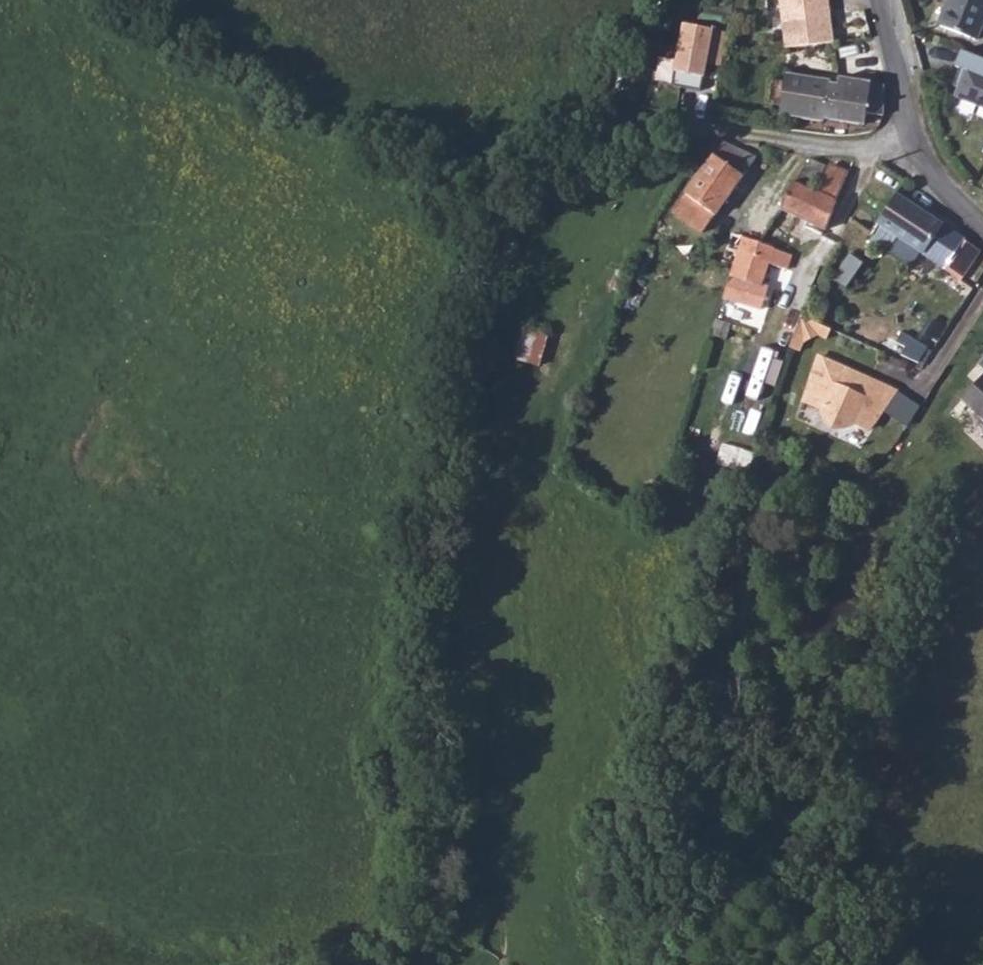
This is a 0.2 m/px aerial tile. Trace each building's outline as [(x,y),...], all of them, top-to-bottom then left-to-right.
[(787,47),(838,39),(832,0),(780,0),(787,47)] [(948,37),(982,50),(982,0),(961,0),(948,37)] [(702,86),(707,61),(722,65),(730,30),(685,20),(672,80),(702,86)] [(953,98),(982,106),(982,57),(966,52),(953,98)] [(865,113),(877,116),(882,102),(883,85),(839,78),(837,85),(827,84),(827,80),(784,73),(776,113),(820,121),(822,117),(862,124),(865,113)] [(721,143),(672,215),(701,237),(756,159),(721,143)] [(809,159),(793,183),(812,193),(823,166),(809,159)] [(790,183),(779,210),(823,231),(846,174),(828,166),(816,195),(812,193),(793,183),(790,183)] [(895,196),(877,230),(946,273),(964,243),(966,239),(895,196)] [(756,217),(743,241),(764,248),(774,222),(756,217)] [(732,237),(722,265),(733,269),(743,241),(732,237)] [(733,269),(723,302),(763,315),(769,296),(765,294),(771,274),(791,279),(796,261),(778,257),(779,252),(764,248),(743,241),(733,269)] [(964,243),(946,273),(963,282),(980,254),(964,243)] [(848,284),(862,261),(851,254),(837,277),(848,284)] [(801,318),(789,353),(799,356),(802,347),(819,337),(827,340),(831,331),(801,318)] [(540,365),(551,333),(526,324),(515,356),(540,365)] [(899,333),(893,344),(905,350),(911,339),(899,333)] [(815,360),(799,402),(817,410),(816,420),(820,429),(828,433),(843,432),(849,426),(861,432),(870,423),(873,422),(891,396),(815,360)] [(982,421),(982,374),(959,400),(982,421)]
